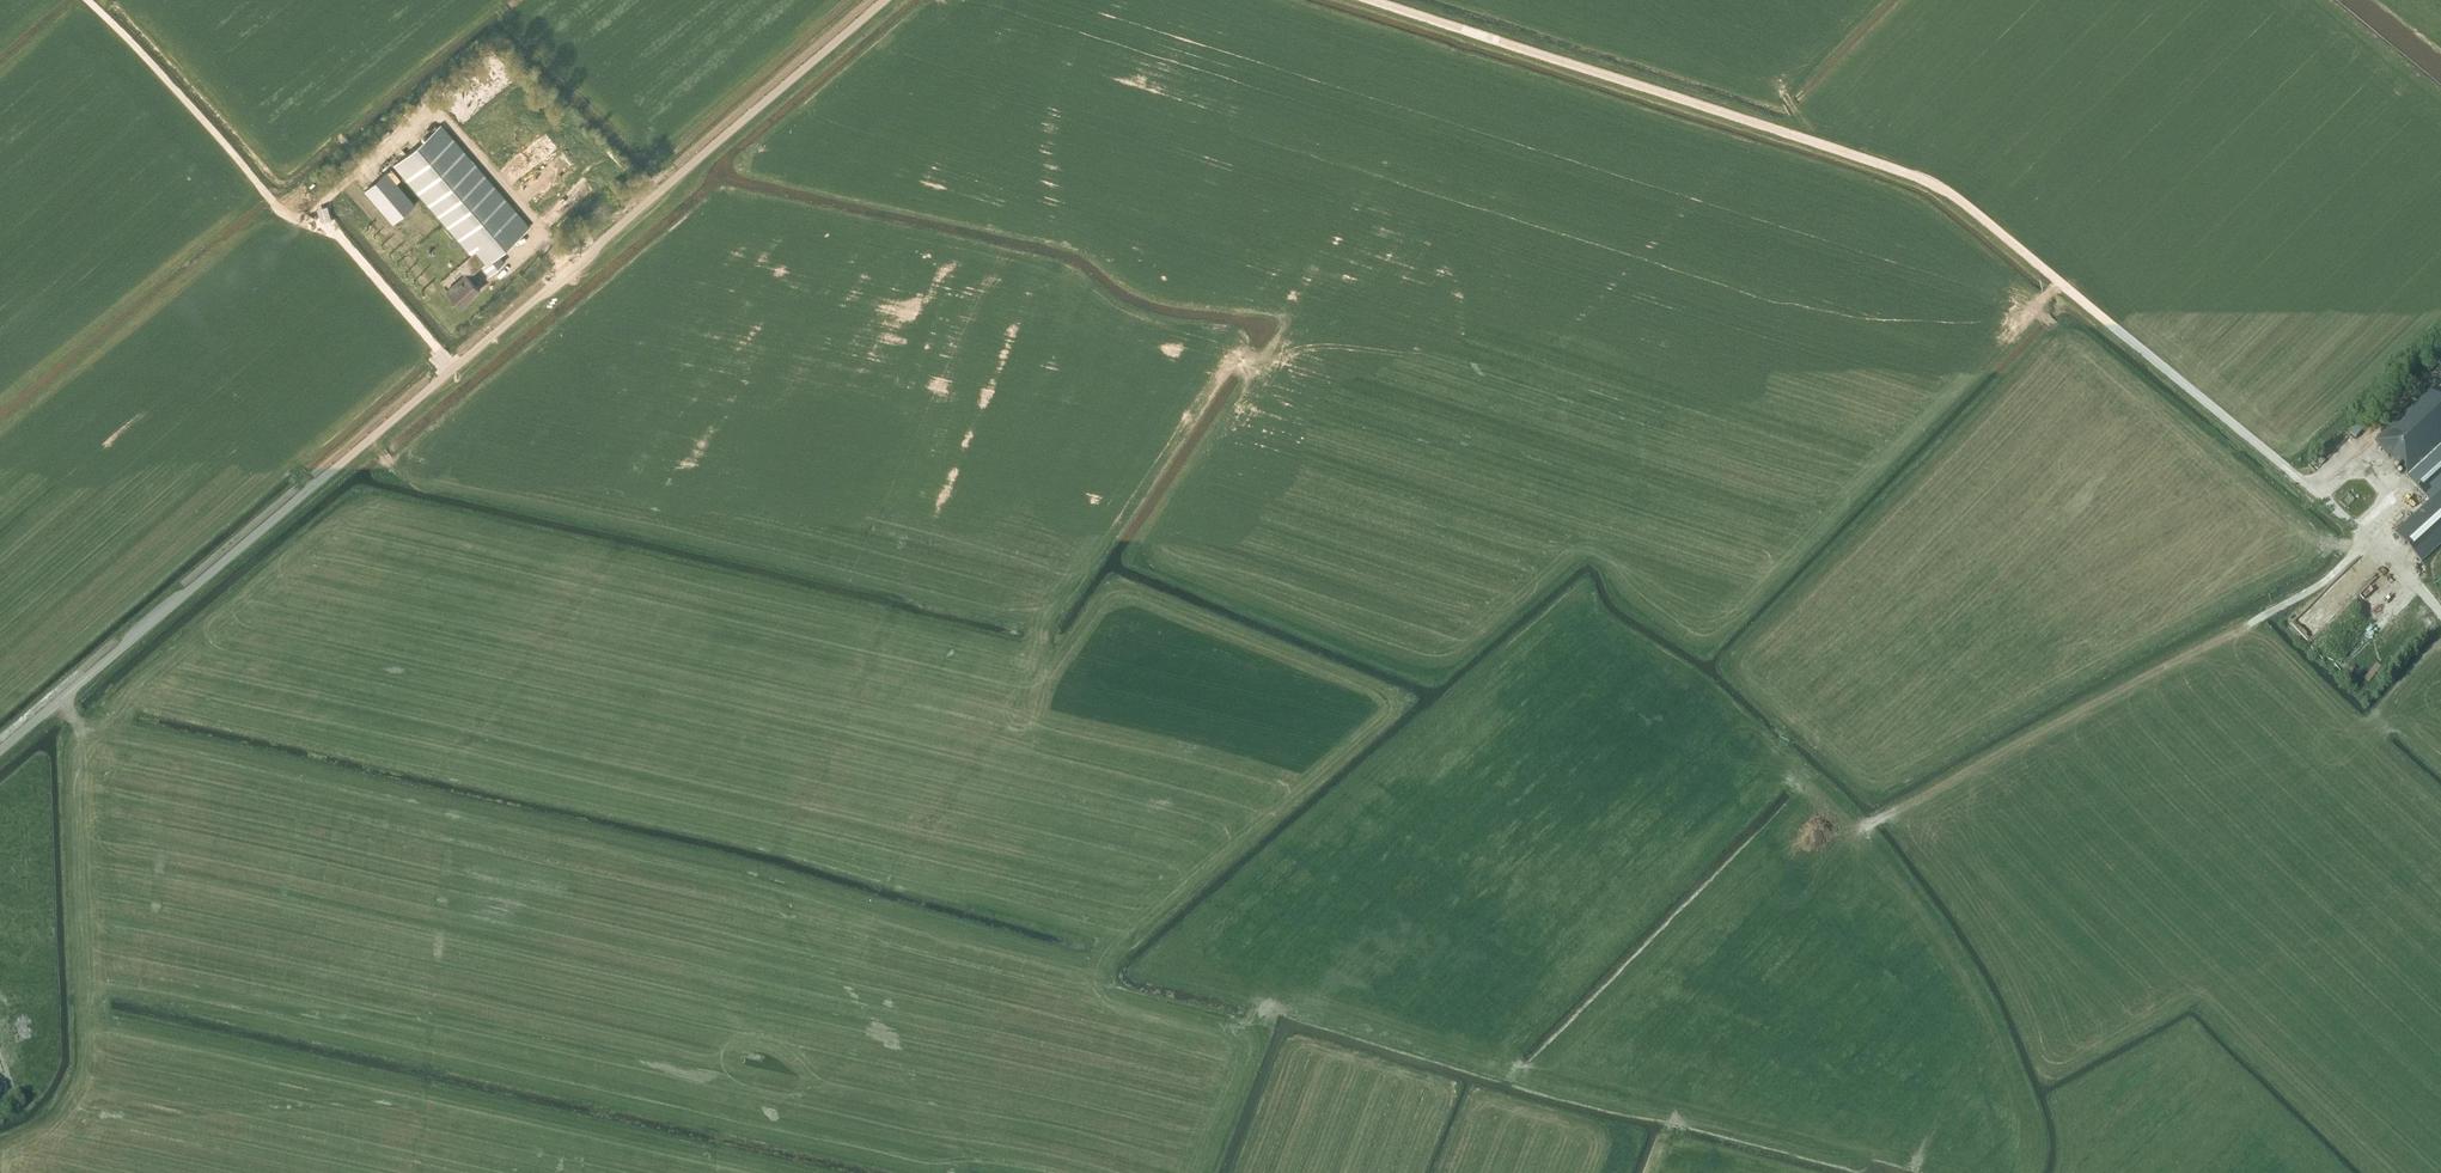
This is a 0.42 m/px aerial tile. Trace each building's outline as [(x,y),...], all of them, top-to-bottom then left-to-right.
[(489,275),(505,261),(498,253),(529,226),(440,124),(393,165),(471,254),(458,266),(465,274),(446,290),(460,306),(469,299),(467,297),(478,288),(468,276),(480,265),(489,275)] [(585,179),(593,189),(610,175),(601,165),(585,179)] [(392,223),(409,208),(414,204),(386,171),(364,190),(392,223)] [(2408,412),(2397,422),(2392,426),(2377,440),(2385,449),(2383,451),(2422,493),(2430,501),(2395,533),(2422,562),(2440,545),(2440,382),(2408,412)] [(2312,648),(2328,636),(2322,628),(2332,620),(2315,601),(2291,620),(2309,642),(2308,643),(2312,648)] [(0,1060),(0,1094),(10,1090),(0,1060)]
